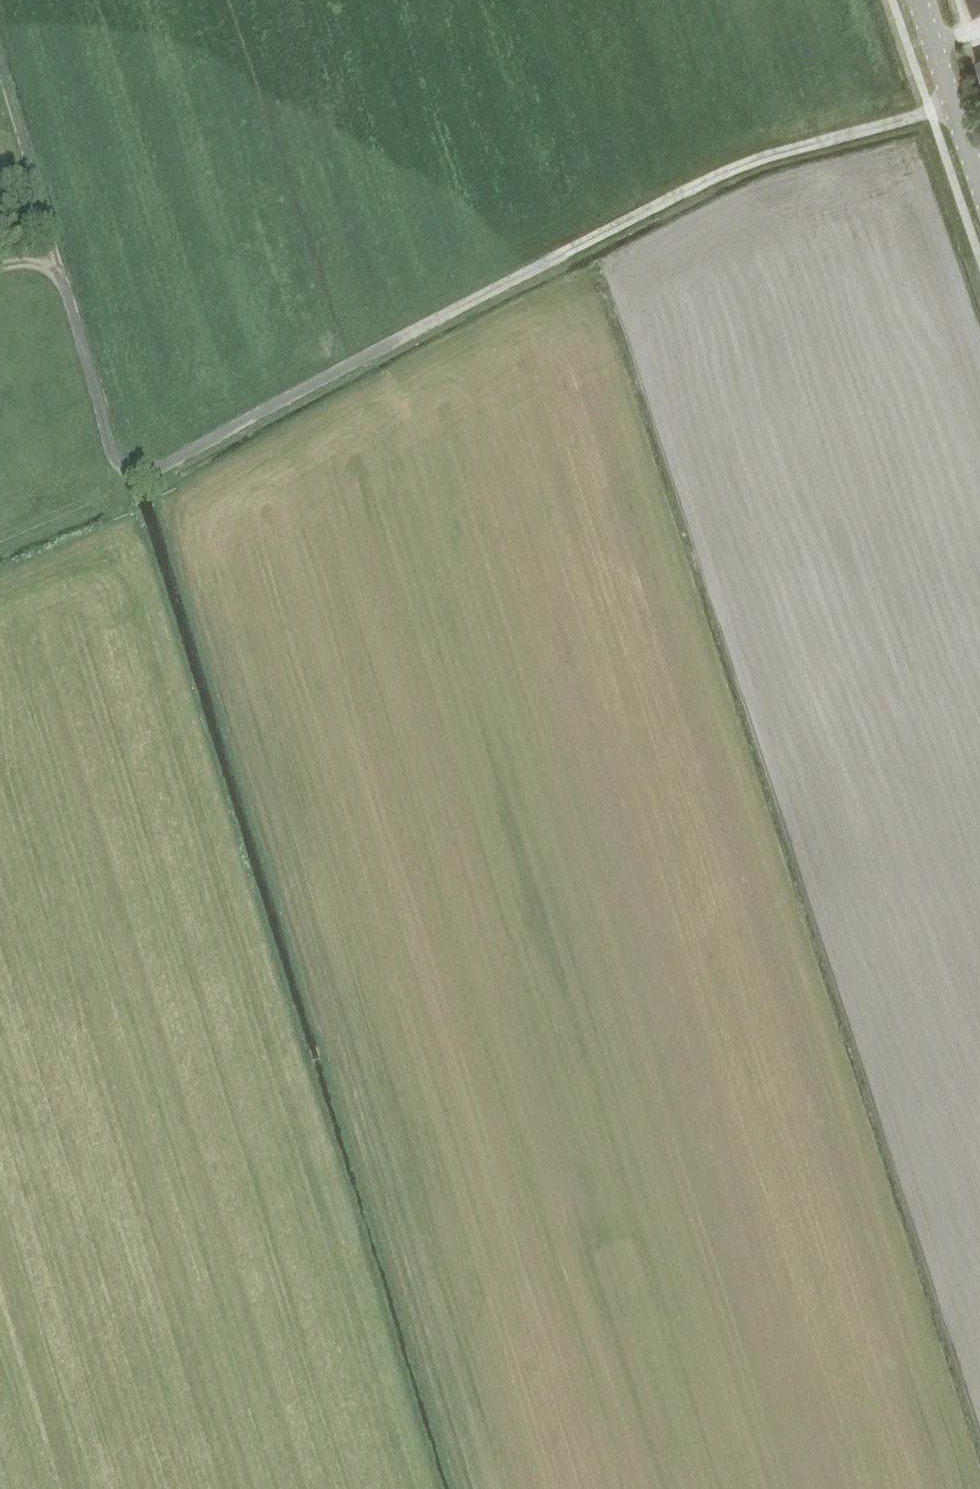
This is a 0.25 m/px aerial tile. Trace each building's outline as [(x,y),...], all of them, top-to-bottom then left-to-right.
[(972,15),(979,13),(979,0),(967,0),(972,15)]
